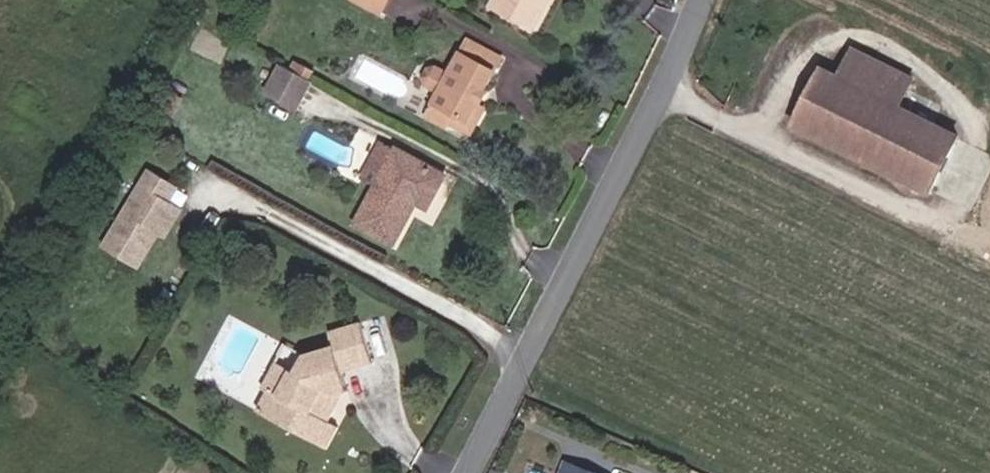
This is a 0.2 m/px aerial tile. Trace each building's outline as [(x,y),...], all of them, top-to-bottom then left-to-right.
[(387,22),(398,0),(365,0),(360,8),(387,22)] [(546,0),(496,0),(491,10),(530,30),(546,0)] [(447,107),(435,131),(454,141),(462,125),(477,134),(510,72),(475,54),(457,88),(447,107)] [(876,109),(890,82),(844,58),(830,86),(876,109)] [(274,104),(303,119),(317,90),(288,75),(274,104)] [(955,149),(889,116),(904,89),(890,82),(876,109),(830,86),(813,77),(785,132),(927,204),(955,149)] [(434,100),(447,107),(457,88),(442,80),(436,83),(431,94),(434,100)] [(452,175),(403,151),(401,156),(386,149),(369,182),(384,189),(365,226),(403,246),(425,201),(437,206),(452,175)] [(175,252),(193,223),(186,220),(195,205),(167,188),(119,266),(154,288),(175,252)] [(390,387),(379,345),(349,353),(353,372),(325,380),(325,381),(316,396),(310,394),(297,417),(287,411),(274,435),(337,472),(343,472),(354,454),(344,448),(352,435),(345,431),(351,421),(365,416),(359,395),(390,387)] [(310,394),(316,396),(325,381),(302,368),(265,430),(274,435),(287,411),(297,417),(310,394)]
